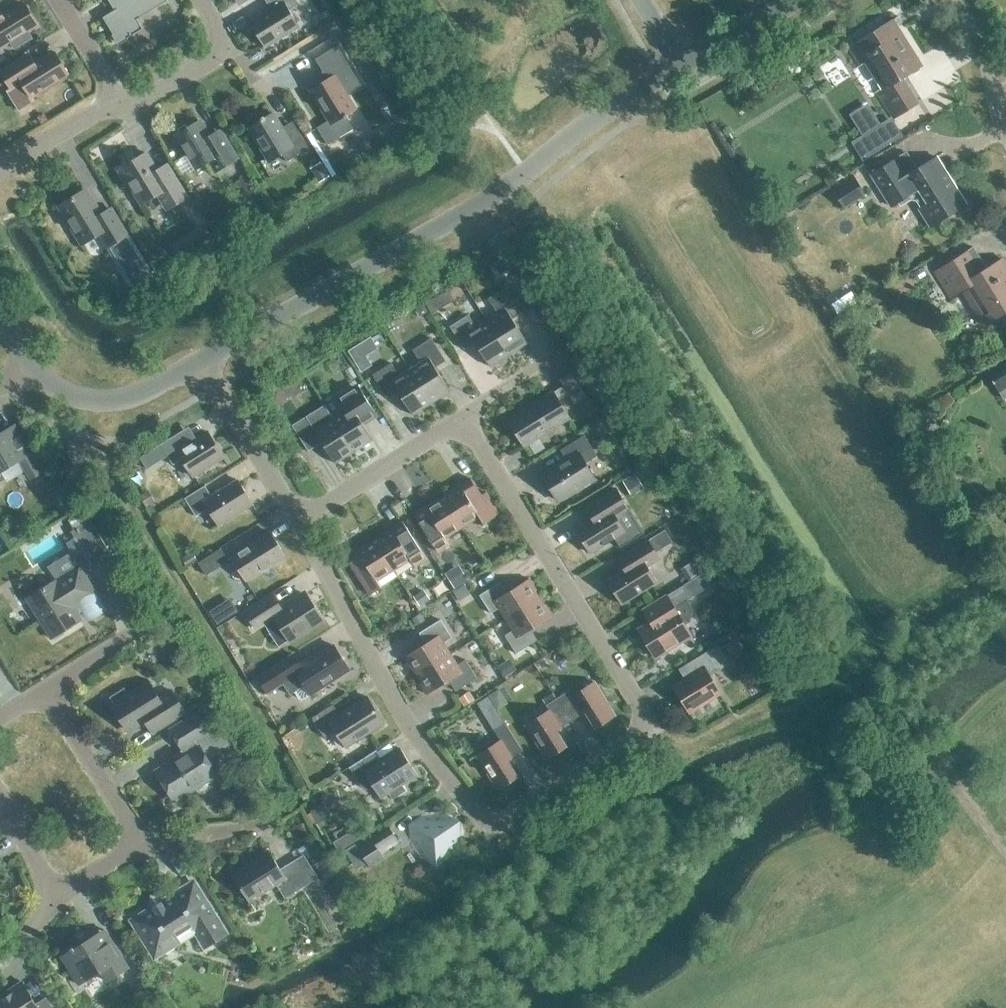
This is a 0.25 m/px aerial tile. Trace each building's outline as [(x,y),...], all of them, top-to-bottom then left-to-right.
[(167,0),(109,0),(115,9),(103,16),(119,42),(143,28),(137,18),(167,0)] [(272,10),(251,23),(264,45),(298,24),(289,9),(299,3),(297,0),(265,0),(272,10)] [(1,46),(10,41),(14,48),(31,37),(27,30),(37,24),(24,2),(3,15),(0,10),(0,46),(1,46)] [(860,63),(865,60),(883,89),(878,92),(894,118),(918,103),(903,78),(922,65),(893,18),(849,46),(860,63)] [(361,84),(337,45),(315,58),(322,69),(328,66),(334,75),(311,89),(329,119),(317,126),(327,143),(353,128),(346,116),(348,115),(347,113),(355,108),(347,94),(361,84)] [(21,58),(1,71),(11,87),(6,90),(19,110),(34,100),(31,96),(68,73),(54,52),(35,63),(29,53),(21,58)] [(868,107),(852,116),(865,137),(854,144),(864,160),(886,146),(876,131),(881,127),(868,107)] [(249,127),(270,161),(283,153),(287,160),(309,147),(296,125),(285,132),(273,112),(265,117),(264,115),(251,123),(252,125),(249,127)] [(200,119),(176,134),(197,168),(209,160),(216,171),(238,158),(222,132),(212,139),(200,119)] [(378,134),(359,145),(365,155),(384,144),(378,134)] [(931,226),(966,204),(936,155),(916,168),(905,151),(871,173),(891,206),(918,189),(926,202),(919,207),(931,226)] [(168,163),(157,169),(146,152),(119,169),(129,184),(130,184),(142,203),(156,194),(166,210),(188,196),(168,163)] [(851,175),(832,187),(844,207),(864,194),(851,175)] [(109,245),(127,234),(111,208),(101,214),(85,189),(60,205),(83,242),(101,232),(109,245)] [(528,245),(536,239),(530,231),(522,236),(528,245)] [(171,244),(179,258),(189,252),(181,238),(171,244)] [(1005,313),(1005,268),(1000,258),(986,267),(973,246),(936,269),(953,297),(965,290),(987,325),(1005,313)] [(504,257),(492,264),(499,275),(511,267),(504,257)] [(487,320),(508,354),(527,342),(512,318),(523,311),(508,288),(490,300),(498,313),(487,320)] [(883,288),(870,296),(876,304),(889,296),(883,288)] [(435,296),(425,302),(430,313),(441,307),(435,296)] [(508,354),(487,320),(476,326),(468,313),(450,325),(464,348),(475,342),(490,365),(508,354)] [(410,368),(431,402),(450,390),(435,367),(446,360),(431,337),(413,349),(421,361),(410,368)] [(358,345),(348,351),(360,371),(370,365),(358,345)] [(986,370),(998,390),(999,389),(1004,397),(1005,396),(1005,359),(986,370)] [(431,402),(410,368),(399,375),(391,362),(373,374),(387,397),(397,390),(412,414),(431,402)] [(574,402),(586,395),(571,371),(559,379),(563,385),(553,391),(508,418),(525,445),(569,418),(558,400),(569,394),(574,402)] [(333,416),(354,450),(373,439),(362,422),(376,413),(357,383),(335,397),(343,410),(333,416)] [(332,417),(324,404),(292,424),(308,450),(322,442),(335,462),(354,450),(333,416),(332,417)] [(21,459),(31,476),(46,468),(34,448),(31,450),(15,424),(0,433),(0,471),(21,459)] [(147,468),(168,455),(173,464),(182,458),(193,476),(224,456),(207,430),(188,443),(180,431),(140,456),(147,468)] [(585,462),(597,455),(584,434),(561,449),(567,459),(542,474),(558,500),(594,477),(585,462)] [(443,496),(462,526),(479,516),(483,523),(494,516),(470,477),(459,484),(460,485),(443,496)] [(218,525),(253,503),(238,479),(212,495),(205,485),(185,497),(196,515),(208,508),(218,525)] [(597,515),(576,528),(580,535),(579,536),(585,546),(587,545),(591,552),(614,538),(620,548),(644,533),(626,505),(615,487),(590,503),(597,515)] [(445,537),(462,526),(443,496),(426,507),(425,505),(414,512),(438,551),(449,544),(445,537)] [(69,519),(74,528),(71,530),(92,564),(111,552),(84,510),(69,519)] [(415,565),(426,558),(402,519),(391,526),(392,528),(375,539),(394,569),(411,559),(415,565)] [(656,582),(647,566),(660,558),(656,551),(671,542),(664,530),(648,540),(647,539),(622,555),(628,565),(607,578),(622,603),(656,582)] [(246,580),(286,555),(271,531),(231,556),(246,580)] [(377,580),(394,569),(375,539),(358,550),(357,548),(346,555),(370,594),(381,586),(377,580)] [(206,574),(229,560),(221,547),(198,562),(206,574)] [(104,608),(95,592),(79,567),(57,581),(56,580),(28,597),(53,636),(80,619),(75,611),(82,606),(89,617),(104,608)] [(506,618),(541,596),(529,577),(507,591),(501,581),(479,594),(491,612),(499,607),(506,618)] [(691,579),(684,584),(686,588),(690,594),(691,596),(699,591),(691,579)] [(642,610),(649,622),(638,629),(646,642),(656,657),(691,635),(685,624),(690,620),(692,608),(686,599),(691,596),(690,594),(686,588),(684,584),(642,610)] [(290,640),(323,619),(306,593),(281,608),(273,595),(247,612),(256,626),(274,615),(290,640)] [(541,596),(506,618),(513,629),(505,634),(516,652),(537,639),(531,628),(553,615),(541,596)] [(416,675),(451,653),(444,642),(452,637),(441,618),(419,632),(426,642),(404,656),(416,675)] [(311,693),(349,669),(333,644),(311,658),(310,656),(299,663),(293,653),(257,676),(268,692),(283,682),(290,694),(295,690),(299,697),(303,698),(311,693)] [(710,675),(729,663),(718,644),(687,663),(693,673),(674,685),(690,711),(720,692),(710,675)] [(451,653),(416,675),(427,693),(449,680),(456,690),(477,677),(466,658),(458,664),(451,653)] [(131,730),(145,722),(152,733),(186,712),(172,689),(159,697),(149,681),(129,693),(124,686),(110,696),(131,730)] [(557,697),(571,720),(586,711),(596,727),(615,715),(594,681),(570,695),(567,690),(557,697)] [(347,746),(384,723),(366,695),(339,712),(333,703),(312,717),(324,735),(335,728),(347,746)] [(485,712),(494,706),(488,696),(478,702),(485,712)] [(571,720),(557,697),(546,704),(549,709),(526,724),(547,758),(566,746),(556,730),(571,720)] [(211,715),(202,721),(196,713),(171,729),(185,753),(155,771),(174,799),(195,787),(196,788),(204,783),(204,781),(217,773),(207,757),(228,744),(211,715)] [(507,760),(523,750),(505,722),(494,729),(500,740),(477,754),(498,788),(517,776),(507,760)] [(382,797),(389,792),(392,798),(406,790),(402,784),(417,775),(399,747),(378,760),(372,752),(339,772),(344,781),(357,773),(358,776),(366,771),(382,797)] [(318,822),(329,816),(322,804),(311,810),(318,822)] [(449,857),(460,835),(446,814),(422,815),(410,838),(423,858),(449,857)] [(368,833),(372,839),(357,848),(369,867),(384,858),(381,854),(400,842),(387,822),(368,833)] [(304,854),(296,859),(280,868),(268,849),(255,857),(256,859),(233,873),(250,900),(277,884),(285,897),(318,877),(304,854)] [(205,946),(227,932),(194,880),(162,900),(159,895),(149,901),(152,906),(131,919),(143,938),(147,936),(158,954),(163,952),(166,952),(176,946),(176,943),(196,931),(205,946)] [(107,980),(128,967),(105,929),(74,948),(73,946),(69,948),(70,950),(62,956),(79,983),(100,970),(107,980)] [(152,986),(143,973),(133,980),(137,985),(133,987),(139,995),(152,986)] [(46,997),(36,1004),(23,983),(1,996),(0,993),(0,994),(0,1007),(52,1007),(46,997)]
